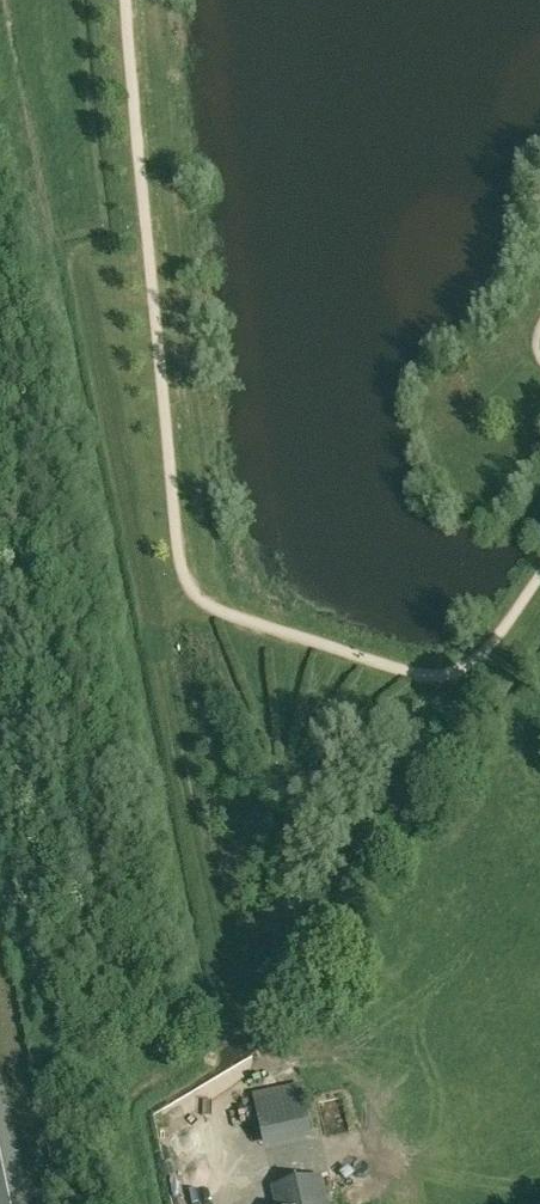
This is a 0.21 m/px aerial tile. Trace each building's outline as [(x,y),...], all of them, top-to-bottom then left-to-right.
[(310,1128),(303,1092),(256,1102),(264,1138),(310,1128)] [(274,1189),(278,1203),(327,1203),(321,1179),(274,1189)]
